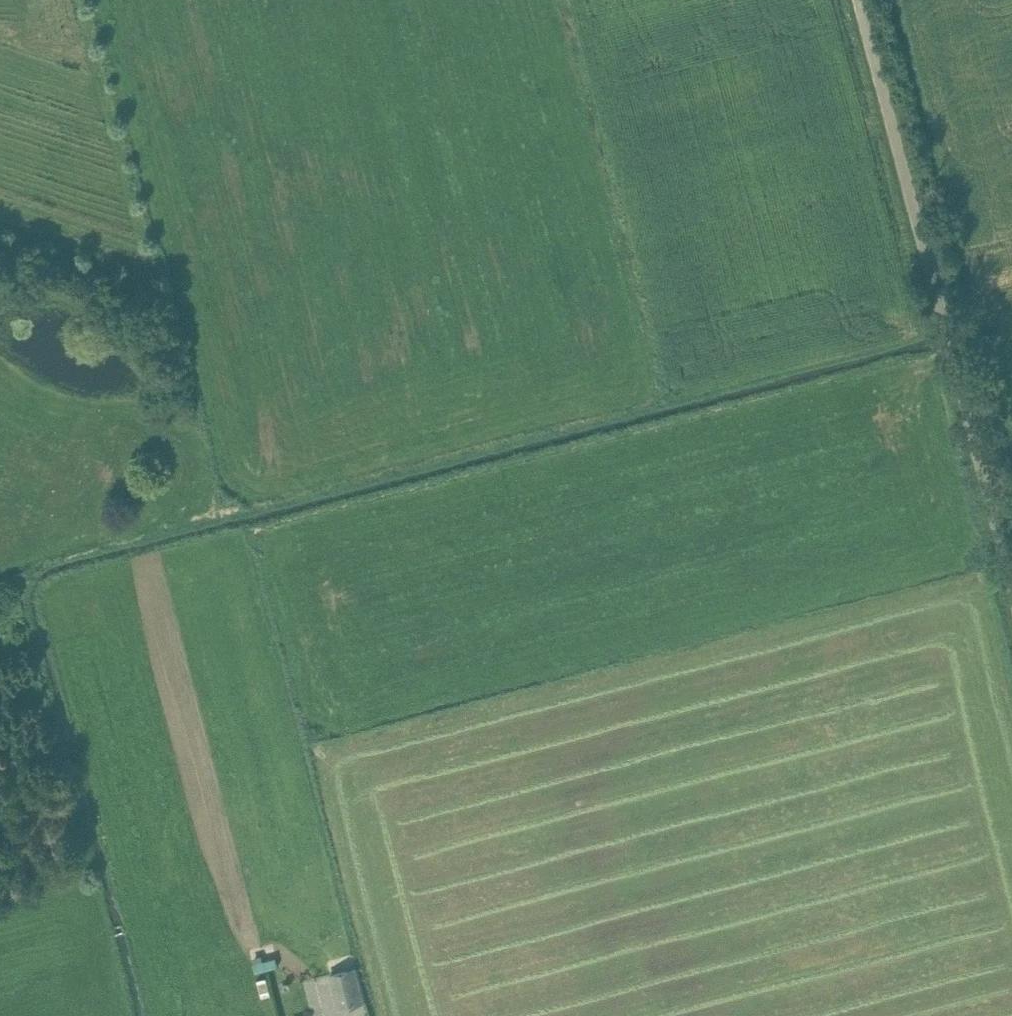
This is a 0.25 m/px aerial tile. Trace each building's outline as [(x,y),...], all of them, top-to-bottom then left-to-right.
[(354,969),(335,974),(343,1005),(362,1000),(354,969)]
